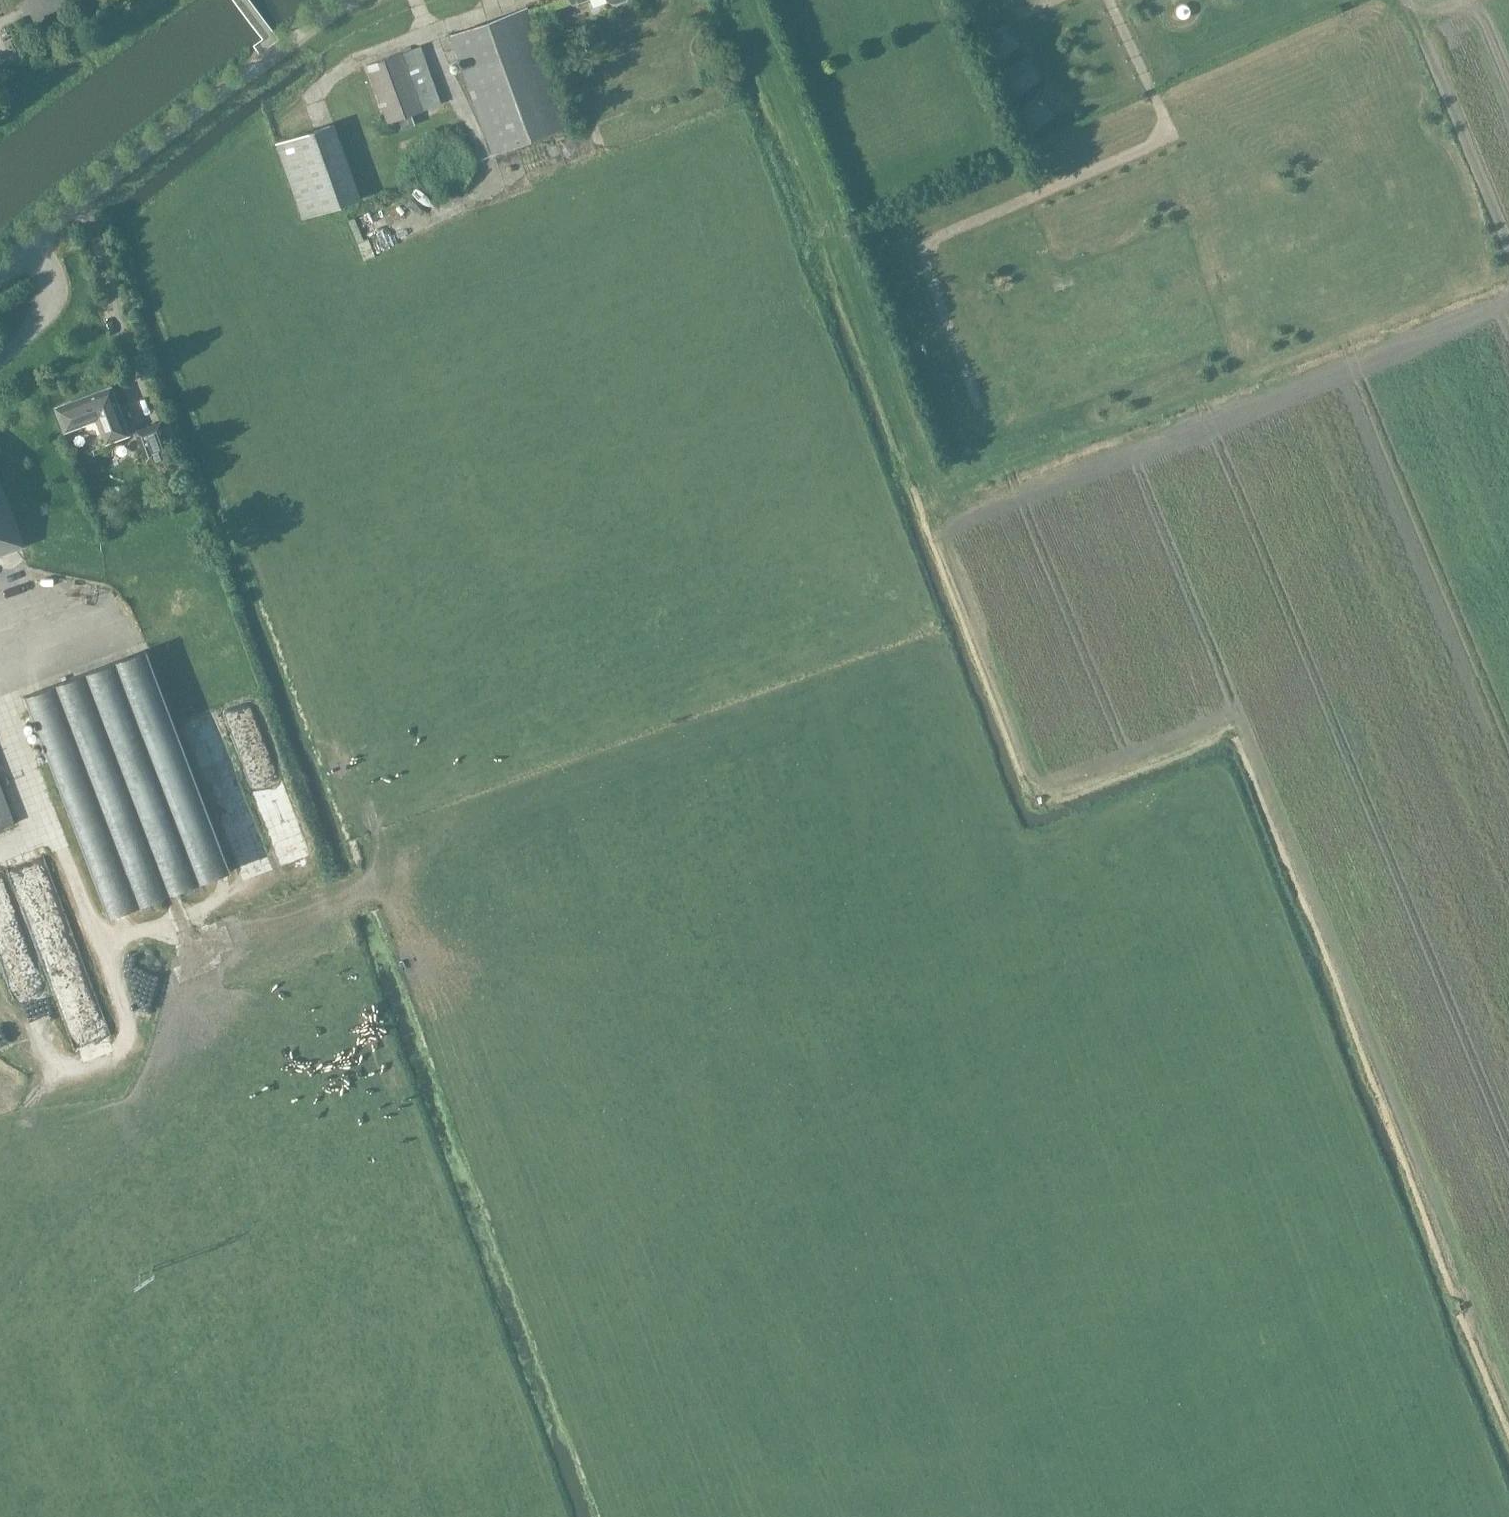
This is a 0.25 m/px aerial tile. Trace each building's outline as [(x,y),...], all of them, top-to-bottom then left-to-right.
[(526,9),(451,36),(494,154),(569,126),(526,9)] [(1001,57),(1012,54),(1007,36),(996,39),(1001,57)] [(441,105),(420,46),(367,65),(388,123),(441,105)] [(303,219),(360,199),(333,124),(276,145),(303,219)] [(475,171),(475,165),(475,159),(473,154),(468,146),(465,144),(459,140),(451,138),(445,138),(438,139),(429,145),(423,153),(421,159),(420,164),(420,170),(421,174),(424,179),(427,183),(431,187),(436,190),(445,193),(450,193),(456,192),(461,189),(466,186),(470,181),(473,177),(475,171)] [(160,423),(136,432),(147,463),(172,454),(170,449),(179,445),(162,398),(165,397),(157,376),(149,378),(157,399),(152,401),(160,423)] [(104,444),(128,435),(111,388),(56,408),(65,431),(82,425),(84,429),(87,432),(90,434),(95,435),(99,435),(101,435),(104,444)] [(24,546),(0,481),(0,555),(24,546)] [(146,650),(26,696),(109,915),(230,869),(146,650)] [(269,729),(242,736),(251,771),(279,764),(269,729)] [(14,824),(0,787),(0,829),(14,824)] [(266,812),(278,855),(310,846),(295,796),(277,801),(279,808),(266,812)] [(110,1041),(72,899),(36,909),(74,1050),(110,1041)] [(21,995),(40,993),(33,944),(14,946),(21,995)]
